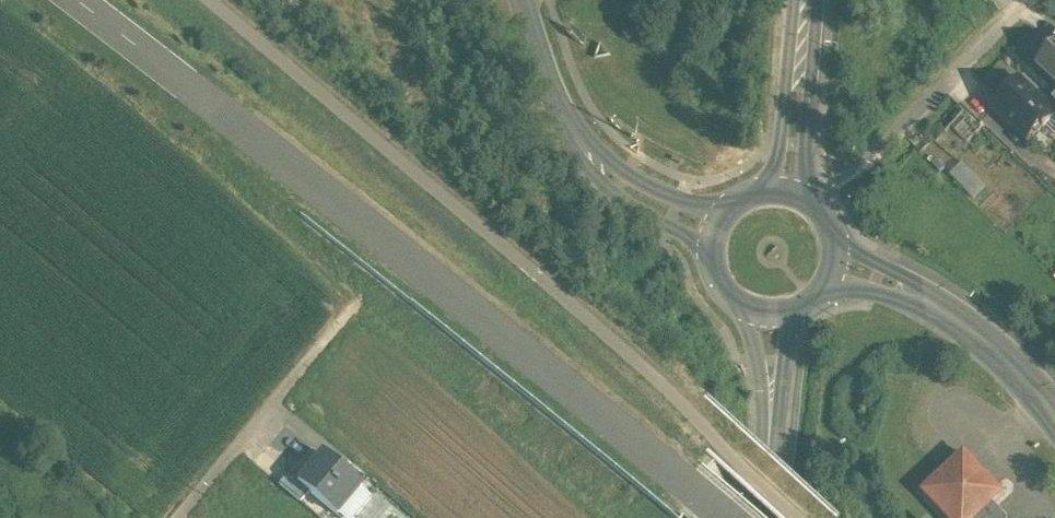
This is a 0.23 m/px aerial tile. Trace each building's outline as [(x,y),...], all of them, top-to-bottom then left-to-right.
[(1036,64),(1054,82),(1054,44),(1036,64)] [(1018,80),(991,107),(993,109),(995,107),(1008,119),(1005,121),(1025,140),(1038,126),(1041,128),(1054,115),(1018,80)] [(962,160),(950,172),(973,194),(985,183),(962,160)] [(960,450),(918,490),(944,517),(973,517),(990,502),(1000,492),(960,450)] [(321,456),(300,483),(310,492),(333,511),(356,485),(321,456)] [(300,483),(289,475),(280,485),(301,503),(310,492),(300,483)] [(973,517),(1004,517),(1004,516),(990,502),(973,517)]
